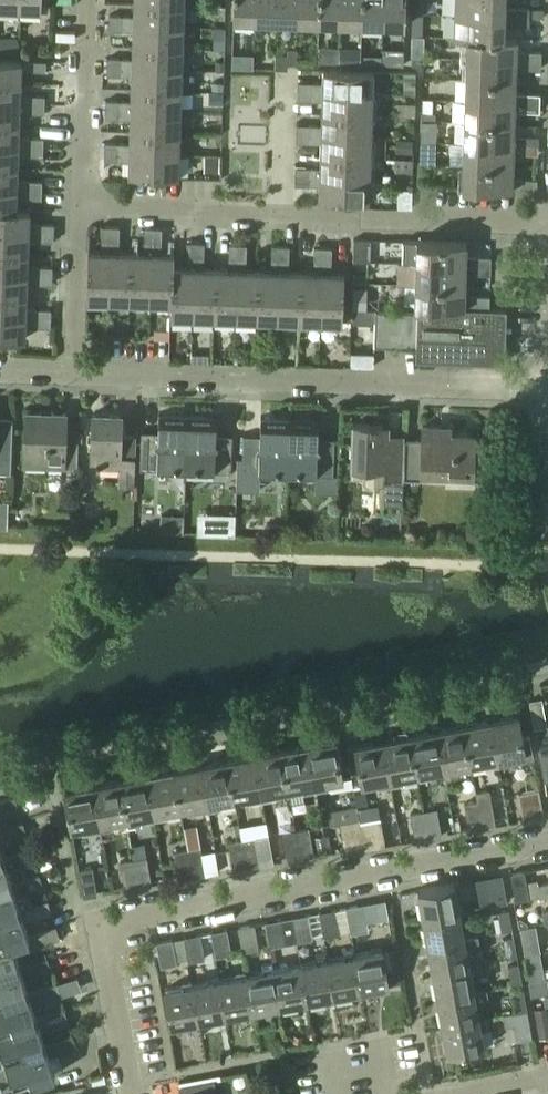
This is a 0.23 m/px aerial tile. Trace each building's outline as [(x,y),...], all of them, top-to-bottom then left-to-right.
[(20,10),(20,0),(0,0),(0,9),(20,10)] [(20,10),(41,11),(41,0),(20,0),(20,10)] [(233,17),(254,18),(255,0),(233,0),(233,17)] [(254,18),(274,18),(275,0),(255,0),(254,18)] [(274,18),(298,19),(299,0),(275,0),(274,18)] [(298,19),(319,20),(320,0),(299,0),(298,19)] [(319,20),(341,20),(341,0),(320,0),(319,20)] [(341,20),(360,21),(361,0),(341,0),(341,20)] [(360,21),(383,22),(384,0),(361,0),(360,21)] [(383,22),(405,22),(405,0),(384,0),(383,22)] [(413,12),(424,12),(425,0),(414,0),(413,12)] [(454,14),(528,17),(529,7),(504,7),(504,0),(455,0),(454,14)] [(109,15),(109,24),(183,26),(184,5),(134,4),(134,16),(109,15)] [(535,8),(535,17),(539,17),(543,17),(544,8),(539,8),(535,8)] [(413,14),(413,25),(423,25),(424,15),(413,14)] [(528,26),(528,17),(454,14),(454,36),(466,37),(466,36),(503,37),(504,25),(528,26)] [(109,24),(108,32),(134,33),(133,46),(183,48),(183,26),(109,24)] [(214,28),(213,49),(225,50),(226,28),(214,28)] [(412,35),(411,56),(412,57),(421,57),(423,57),(424,36),(412,35)] [(466,37),(465,57),(541,60),(541,51),(539,51),(516,51),(516,38),(503,37),(466,36),(466,37)] [(6,52),(17,53),(18,53),(18,52),(19,38),(0,37),(0,53),(6,52)] [(108,58),(108,66),(182,68),(183,48),(133,46),(133,59),(108,58)] [(320,53),(319,63),(331,64),(338,64),(339,47),(320,46),(320,53)] [(403,49),(383,48),(382,64),(403,65),(403,49)] [(252,50),(232,49),(232,66),(251,67),(252,50)] [(360,49),(349,49),(348,64),(359,64),(360,55),(360,49)] [(275,54),(275,68),(287,68),(287,64),(288,55),(275,54)] [(288,54),(288,63),(297,63),(298,54),(288,54)] [(360,55),(359,64),(371,64),(371,56),(360,55)] [(421,57),(412,57),(412,65),(421,66),(421,57)] [(540,68),(541,60),(465,57),(465,79),(515,80),(515,68),(540,68)] [(20,82),(21,70),(45,71),(46,61),(0,60),(0,82),(20,82)] [(224,61),(216,61),(215,70),(224,70),(224,61)] [(108,66),(108,74),(132,75),(132,88),(181,89),(182,68),(108,66)] [(297,83),(297,91),(372,93),(373,71),(323,70),(323,83),(297,82),(297,83)] [(213,74),(200,73),(200,85),(212,86),(213,74)] [(409,77),(405,77),(405,89),(415,89),(415,83),(409,82),(409,77)] [(465,79),(464,98),(539,102),(539,96),(539,93),(514,92),(515,80),(465,79)] [(44,104),(44,95),(20,95),(20,82),(0,82),(0,103),(44,104)] [(213,82),(212,90),(224,91),(224,83),(213,82)] [(106,100),(106,108),(180,111),(181,89),(132,88),(131,101),(106,100)] [(297,91),(297,99),(322,100),(322,113),(372,115),(372,93),(297,91)] [(464,98),(463,122),(514,123),(514,110),(539,111),(539,102),(464,98)] [(434,99),(423,99),(422,112),(433,113),(434,99)] [(397,102),(397,116),(415,116),(415,103),(397,102)] [(19,123),(19,112),(43,113),(44,104),(0,103),(0,122),(19,123)] [(106,108),(106,117),(131,118),(131,131),(180,132),(180,111),(106,108)] [(296,125),(296,134),(371,136),(372,115),(322,113),(322,126),(296,125)] [(463,122),(463,141),(537,145),(538,136),(513,135),(514,123),(463,122)] [(42,146),(43,138),(18,137),(19,125),(0,124),(0,145),(42,146)] [(179,153),(180,132),(131,131),(130,144),(105,143),(105,151),(179,153)] [(296,134),(295,141),(321,142),(320,156),(370,157),(371,136),(296,134)] [(413,139),(402,139),(402,152),(413,152),(413,139)] [(463,141),(462,163),(513,165),(513,152),(537,153),(537,145),(463,141)] [(17,167),(18,154),(42,155),(42,146),(0,145),(0,167),(17,167)] [(178,176),(179,153),(105,151),(105,160),(129,161),(129,175),(178,176)] [(431,152),(421,151),(420,160),(430,161),(431,152)] [(295,168),(294,176),(369,179),(370,157),(320,156),(320,169),(295,168)] [(218,158),(206,158),(206,170),(217,171),(218,158)] [(462,163),(461,186),(536,188),(536,178),(512,177),(513,165),(462,163)] [(41,190),(42,182),(17,181),(17,167),(0,167),(0,189),(41,190)] [(412,171),(398,171),(397,179),(412,180),(412,171)] [(294,176),(294,185),(319,186),(319,199),(369,200),(369,179),(294,176)] [(15,210),(16,198),(41,199),(41,190),(0,189),(0,210),(15,210)] [(411,189),(397,189),(397,206),(411,206),(411,189)] [(53,233),(53,224),(29,223),(29,211),(15,210),(0,210),(0,231),(53,233)] [(108,302),(111,227),(102,227),(101,252),(87,251),(86,301),(108,302)] [(111,227),(108,302),(129,303),(131,252),(118,252),(118,228),(111,227)] [(131,252),(129,303),(150,303),(152,229),(144,228),(144,252),(131,252)] [(152,229),(150,303),(171,304),(172,267),(173,254),(160,253),(161,229),(152,229)] [(28,253),(28,241),(53,242),(53,233),(0,231),(0,253),(28,253)] [(355,239),(354,259),(358,259),(364,260),(365,239),(355,239)] [(403,262),(415,263),(489,266),(490,257),(465,256),(465,243),(404,241),(403,262)] [(171,304),(170,317),(192,318),(195,243),(186,243),(185,268),(172,267),(171,304)] [(195,243),(192,318),(213,318),(215,269),(203,268),(204,243),(195,243)] [(215,269),(213,318),(234,319),(237,244),(228,244),(227,269),(215,269)] [(237,244),(234,319),(256,320),(258,270),(245,270),(246,244),(237,244)] [(270,271),(258,270),(256,320),(278,321),(280,246),(271,246),(270,271)] [(280,246),(278,321),(298,321),(300,271),(287,271),(288,246),(280,246)] [(300,271),(298,321),(320,322),(323,247),(314,247),(313,272),(300,271)] [(323,247),(320,322),(342,323),(342,319),(349,320),(349,304),(346,304),(343,304),(344,273),(331,272),(331,248),(323,247)] [(52,275),(52,266),(27,266),(28,253),(0,253),(0,273),(52,275)] [(415,263),(415,282),(463,284),(464,273),(489,274),(489,266),(415,263)] [(27,296),(27,283),(52,284),(52,275),(0,273),(0,295),(27,296)] [(352,282),(352,304),(356,305),(363,305),(364,282),(352,282)] [(415,282),(414,306),(417,306),(488,308),(488,295),(463,294),(463,284),(415,282)] [(50,319),(50,309),(26,308),(27,296),(0,295),(0,317),(50,319)] [(356,309),(355,322),(374,323),(374,345),(416,347),(416,348),(415,358),(504,362),(506,309),(488,308),(417,306),(417,311),(375,309),(356,309)] [(25,340),(25,326),(50,327),(50,319),(0,317),(0,339),(25,340)] [(170,330),(154,329),(154,339),(170,340),(170,330)] [(192,354),(192,363),(209,363),(209,354),(192,354)] [(65,413),(26,412),(24,465),(77,466),(78,428),(64,428),(65,413)] [(92,414),(91,465),(96,465),(96,466),(120,467),(119,475),(122,476),(122,486),(134,486),(134,468),(135,436),(121,435),(122,415),(92,414)] [(142,437),(140,468),(185,470),(188,417),(159,416),(159,432),(142,432),(142,437)] [(10,475),(10,459),(11,429),(12,417),(0,417),(0,474),(10,475)] [(188,417),(185,470),(230,472),(232,439),(232,435),(216,435),(217,418),(188,417)] [(243,440),(242,472),(288,473),(289,421),(261,420),(260,436),(244,436),(243,440)] [(289,421),(288,473),(317,474),(316,492),(336,493),(337,475),(333,475),(334,443),(334,438),(318,438),(318,422),(289,421)] [(353,424),(351,465),(372,466),(372,477),(385,478),(383,507),(397,508),(398,478),(400,440),(386,439),(387,425),(353,424)] [(440,427),(420,426),(420,439),(403,438),(401,478),(426,479),(426,472),(471,474),(473,435),(439,433),(440,427)] [(221,496),(220,507),(235,508),(236,497),(221,496)] [(197,532),(197,534),(235,535),(235,533),(236,513),(197,512),(197,532)] [(160,515),(160,531),(183,532),(184,516),(160,515)] [(324,523),(323,537),(336,537),(337,524),(324,523)] [(547,726),(542,698),(529,700),(534,728),(547,726)] [(495,715),(491,716),(500,764),(513,761),(512,755),(526,753),(519,716),(496,720),(495,715)] [(488,721),(465,726),(472,763),(485,760),(487,766),(500,764),(491,716),(487,717),(488,721)] [(434,731),(410,736),(417,773),(432,770),(433,777),(446,774),(437,725),(433,726),(434,731)] [(441,725),(437,725),(446,774),(459,772),(458,765),(472,763),(465,726),(442,730),(441,725)] [(380,741),(356,745),(363,783),(378,780),(379,786),(392,784),(383,735),(379,736),(380,741)] [(387,735),(383,735),(392,784),(404,781),(403,775),(417,773),(410,736),(388,740),(387,735)] [(312,739),(308,740),(317,789),(330,787),(329,780),(343,777),(336,740),(313,744),(312,739)] [(303,792),(317,789),(308,740),(303,741),(304,746),(282,750),(289,787),(302,785),(303,792)] [(537,742),(539,755),(540,755),(547,754),(547,740),(537,742)] [(259,749),(254,750),(263,799),(277,797),(275,790),(289,787),(282,750),(260,754),(259,749)] [(249,802),(263,799),(254,750),(250,751),(251,755),(227,760),(234,798),(248,795),(249,802)] [(205,759),(200,760),(209,809),(223,806),(221,800),(234,798),(227,760),(205,764),(205,759)] [(197,766),(173,771),(180,808),(194,805),(195,811),(209,809),(200,760),(195,761),(197,766)] [(150,769),(146,770),(155,819),(167,816),(166,811),(180,808),(173,771),(151,775),(150,769)] [(142,776),(120,780),(127,818),(129,827),(142,824),(142,821),(155,819),(146,770),(141,771),(142,776)] [(41,790),(39,777),(28,779),(30,792),(41,790)] [(113,820),(127,818),(120,780),(97,784),(96,779),(92,780),(101,829),(114,826),(113,820)] [(101,829),(92,780),(88,781),(89,786),(65,790),(72,828),(86,825),(87,831),(101,829)] [(544,817),(539,790),(518,794),(523,821),(544,817)] [(489,791),(477,793),(478,801),(483,828),(496,826),(489,791)] [(9,827),(5,813),(19,809),(15,797),(0,802),(0,830),(9,827)] [(478,801),(464,804),(469,831),(483,828),(478,801)] [(436,808),(423,811),(428,838),(441,836),(438,816),(436,808)] [(423,811),(410,813),(415,841),(428,838),(423,811)] [(365,847),(364,847),(365,850),(386,846),(380,818),(360,822),(365,844),(365,847)] [(364,846),(364,847),(365,847),(365,844),(360,822),(360,819),(339,823),(344,850),(364,846)] [(27,835),(23,823),(9,827),(0,830),(0,844),(27,835)] [(309,829),(296,831),(301,857),(314,855),(309,829)] [(296,831),(283,834),(287,860),(301,857),(296,831)] [(274,862),(269,835),(255,837),(260,865),(274,862)] [(331,835),(325,836),(328,850),(334,849),(331,835)] [(255,837),(242,839),(247,867),(260,865),(255,837)] [(325,850),(323,837),(316,838),(319,851),(325,850)] [(242,839),(228,842),(234,870),(247,867),(242,839)] [(200,848),(188,850),(193,877),(205,875),(200,848)] [(13,888),(11,883),(7,870),(35,861),(31,849),(4,858),(5,862),(0,864),(0,892),(13,888)] [(179,880),(193,877),(188,850),(174,853),(179,880)] [(146,856),(133,859),(138,887),(152,885),(146,856)] [(133,859),(120,861),(125,889),(138,887),(133,859)] [(97,894),(92,867),(79,869),(84,897),(97,894)] [(529,898),(524,871),(511,873),(516,901),(529,898)] [(22,913),(20,909),(34,905),(29,891),(43,886),(39,874),(11,883),(13,888),(0,892),(0,920),(22,913)] [(507,902),(502,874),(489,877),(494,905),(507,902)] [(538,884),(541,896),(547,894),(547,882),(538,884)] [(418,890),(423,917),(459,911),(454,883),(418,890)] [(388,899),(374,902),(377,922),(379,932),(393,929),(388,899)] [(14,945),(29,940),(28,935),(24,922),(52,913),(47,900),(34,905),(20,909),(22,913),(0,920),(0,949),(14,945)] [(374,902),(362,904),(366,924),(377,922),(374,902)] [(367,929),(366,924),(362,904),(346,907),(351,932),(367,929)] [(339,934),(334,909),(319,912),(324,937),(339,934)] [(513,929),(509,909),(498,911),(499,917),(493,918),(496,932),(513,929)] [(459,911),(423,917),(428,944),(464,937),(459,911)] [(308,914),(293,917),(298,942),(313,939),(308,914)] [(280,919),(265,922),(271,954),(272,958),(278,957),(276,946),(285,944),(298,942),(293,917),(280,919)] [(522,918),(517,918),(519,928),(520,928),(528,926),(527,922),(522,918)] [(259,949),(254,924),(238,927),(243,952),(259,949)] [(528,926),(520,928),(523,945),(525,954),(541,952),(536,925),(528,926)] [(56,926),(28,935),(29,940),(32,948),(60,938),(56,926)] [(232,954),(227,929),(211,932),(216,957),(232,954)] [(200,934),(184,937),(188,958),(189,962),(205,959),(200,934)] [(518,956),(514,936),(503,938),(507,958),(518,956)] [(184,937),(172,939),(176,960),(188,958),(184,937)] [(464,937),(428,944),(433,972),(469,965),(464,937)] [(177,964),(176,960),(172,939),(156,942),(161,967),(177,964)] [(22,971),(20,966),(14,945),(0,949),(0,978),(22,971)] [(335,995),(362,990),(356,954),(354,954),(353,948),(343,949),(344,956),(329,959),(335,995)] [(382,949),(356,954),(362,990),(389,985),(382,949)] [(540,952),(525,955),(529,980),(544,977),(540,952)] [(317,961),(302,964),(308,1000),(335,995),(329,959),(327,959),(326,953),(316,955),(317,961)] [(5,1001),(6,1004),(30,997),(29,992),(24,979),(52,970),(48,957),(20,966),(22,971),(0,978),(0,1003),(5,1001)] [(255,1010),(281,1005),(275,969),(273,969),(272,962),(262,964),(263,971),(248,973),(255,1010)] [(522,983),(519,963),(508,965),(512,985),(522,983)] [(302,964),(275,969),(281,1005),(308,1000),(302,964)] [(469,965),(433,972),(437,998),(474,991),(469,965)] [(209,981),(194,983),(200,1020),(227,1015),(221,979),(218,979),(217,972),(208,974),(209,981)] [(248,973),(221,979),(227,1015),(255,1010),(248,973)] [(14,1026),(15,1031),(38,1023),(37,1018),(32,1004),(60,995),(56,983),(29,992),(30,997),(6,1004),(5,1001),(0,1003),(0,1031),(14,1026)] [(172,1025),(200,1020),(194,983),(165,989),(172,1025)] [(474,991),(437,998),(443,1026),(479,1020),(476,1004),(489,1001),(487,989),(474,991)] [(513,992),(517,1013),(527,1011),(523,990),(513,992)] [(547,1018),(547,1010),(547,1006),(534,1008),(536,1020),(547,1018)] [(0,1031),(0,1043),(5,1058),(23,1053),(24,1056),(46,1049),(45,1045),(41,1031),(69,1022),(65,1009),(37,1018),(38,1023),(15,1031),(14,1026),(0,1031)] [(532,1038),(527,1011),(517,1013),(503,1015),(505,1026),(514,1024),(517,1040),(532,1038)] [(486,1018),(479,1020),(443,1026),(447,1053),(484,1047),(481,1030),(488,1029),(486,1018)] [(536,1020),(539,1038),(547,1036),(547,1018),(536,1020)] [(73,1036),(45,1045),(46,1049),(24,1056),(23,1053),(5,1058),(13,1084),(31,1079),(33,1083),(55,1075),(49,1057),(77,1048),(73,1036)] [(106,1082),(104,1073),(87,1076),(89,1085),(106,1082)]
